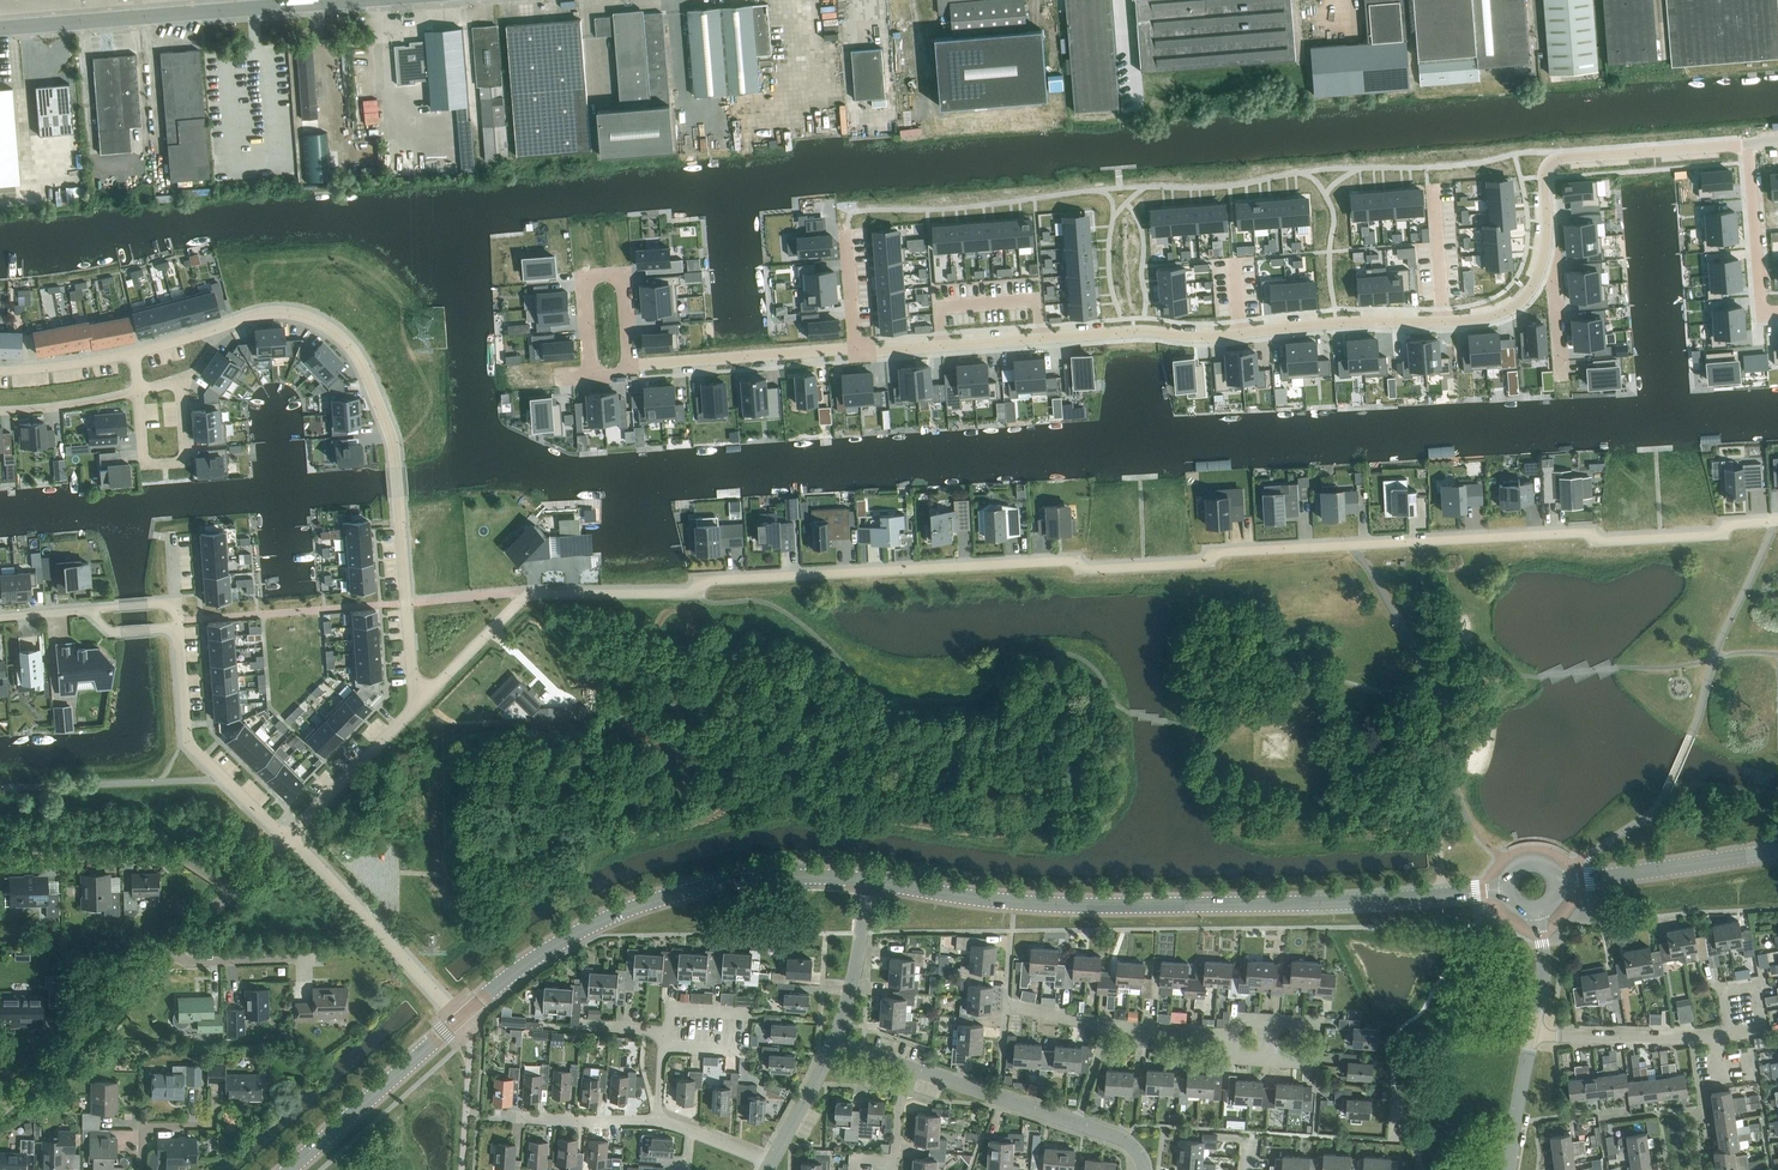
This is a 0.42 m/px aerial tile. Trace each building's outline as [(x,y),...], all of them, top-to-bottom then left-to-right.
[(939,14),(952,13),(953,35),(1026,29),(1024,0),(979,0),(977,0),(938,0),(939,14)] [(1072,77),(1075,111),(1119,107),(1110,0),(1066,0),(1072,77)] [(1141,71),(1296,59),(1291,0),(1136,0),(1141,71)] [(1406,39),(1407,39),(1404,0),(1365,0),(1368,42),(1310,46),(1314,94),(1410,87),(1406,39)] [(1419,61),(1421,83),(1479,79),(1478,65),(1530,61),(1525,0),(1414,0),(1419,61)] [(1598,70),(1592,0),(1544,0),(1550,74),(1598,70)] [(1608,64),(1658,60),(1653,0),(1603,0),(1608,64)] [(1672,65),(1777,57),(1777,6),(1777,0),(1666,0),(1672,65)] [(768,5),(768,4),(752,5),(688,10),(695,96),(728,93),(759,90),(756,55),(771,54),(769,24),(768,5)] [(600,17),(595,17),(596,36),(615,35),(621,108),(598,110),(601,156),(674,150),(663,12),(658,12),(658,13),(600,17)] [(592,150),(586,77),(581,19),(506,25),(517,156),(592,150)] [(508,158),(501,77),(497,25),(473,27),(478,85),(480,85),(486,160),(508,158)] [(395,46),(397,77),(398,84),(415,83),(415,81),(430,79),(432,108),(457,106),(458,120),(468,120),(467,105),(468,105),(461,28),(426,31),(427,40),(410,42),(410,44),(395,46)] [(1042,29),(1026,30),(1026,29),(953,35),(954,36),(935,37),(941,107),(1048,98),(1042,29)] [(317,118),(314,77),(311,41),(296,42),(302,119),(317,118)] [(851,50),(854,77),(855,99),(886,97),(882,48),(851,50)] [(209,177),(201,77),(198,50),(160,53),(170,181),(209,177)] [(141,126),(137,77),(135,54),(92,58),(100,153),(131,151),(129,127),(141,126)] [(1062,74),(1049,76),(1050,91),(1063,90),(1062,74)] [(73,132),(71,104),(69,84),(35,86),(39,135),(73,132)] [(19,184),(12,88),(0,89),(0,185),(19,184)] [(871,127),(871,134),(895,133),(894,126),(871,127)] [(305,181),(331,179),(327,132),(302,135),(305,181)] [(1701,188),(1699,188),(1700,196),(1714,195),(1713,187),(1731,185),(1730,170),(1699,172),(1701,188)] [(1597,180),(1563,183),(1564,199),(1582,197),(1583,205),(1600,204),(1600,195),(1598,195),(1597,180)] [(1511,182),(1483,185),(1484,199),(1487,199),(1487,198),(1513,196),(1511,182)] [(1422,189),(1408,190),(1410,216),(1424,215),(1422,189)] [(1408,190),(1394,191),(1396,217),(1395,217),(1396,220),(1410,219),(1410,216),(1408,190)] [(1394,191),(1380,192),(1382,218),(1395,217),(1396,217),(1394,191)] [(1380,192),(1366,193),(1368,219),(1382,218),(1380,192)] [(1366,193),(1352,195),(1354,220),(1368,219),(1366,193)] [(1513,196),(1487,198),(1487,199),(1488,212),(1514,210),(1513,196)] [(1307,198),(1294,199),(1296,225),(1309,224),(1307,198)] [(1294,199),(1280,200),(1282,226),(1296,225),(1294,199)] [(1280,200),(1266,201),(1268,227),(1282,226),(1280,200)] [(1266,201),(1252,202),(1254,228),(1268,227),(1266,201)] [(1252,202),(1238,203),(1240,229),(1254,228),(1252,202)] [(1224,204),(1211,206),(1213,231),(1226,230),(1224,204)] [(1716,204),(1701,205),(1702,214),(1704,214),(1704,220),(1705,227),(1702,227),(1702,228),(1736,225),(1735,211),(1716,212),(1716,204)] [(1211,206),(1197,207),(1199,232),(1213,231),(1211,206)] [(1197,207),(1183,208),(1185,233),(1199,232),(1197,207)] [(1183,208),(1169,209),(1171,234),(1185,233),(1183,208)] [(1169,209),(1155,210),(1157,236),(1171,234),(1169,209)] [(1514,210),(1488,212),(1489,225),(1489,226),(1508,224),(1508,225),(1515,224),(1514,210)] [(1585,223),(1566,224),(1567,238),(1598,236),(1598,235),(1597,223),(1602,222),(1601,213),(1584,214),(1585,223)] [(807,236),(787,238),(789,255),(833,251),(832,234),(824,235),(823,218),(806,219),(807,236)] [(1088,218),(1062,220),(1063,234),(1089,232),(1088,218)] [(1020,220),(1017,221),(1019,246),(1033,245),(1032,235),(1031,220),(1020,220)] [(1017,221),(1003,222),(1005,247),(1019,246),(1017,221)] [(1003,222),(990,223),(992,248),(1005,247),(1003,222)] [(990,223),(976,224),(978,250),(977,250),(978,252),(992,251),(992,248),(990,223)] [(976,224),(962,225),(964,251),(977,250),(978,250),(976,224)] [(1489,225),(1482,226),(1483,240),(1509,238),(1508,225),(1508,224),(1489,226),(1489,225)] [(962,225),(949,226),(951,252),(964,251),(962,225)] [(1736,225),(1702,228),(1703,242),(1704,242),(1705,250),(1719,249),(1719,241),(1737,239),(1736,225)] [(946,226),(935,227),(936,243),(936,250),(950,249),(950,252),(951,252),(949,226),(946,226)] [(901,232),(875,234),(876,249),(902,247),(902,246),(901,232)] [(1089,232),(1063,234),(1064,247),(1090,245),(1089,232)] [(1598,236),(1567,238),(1568,253),(1587,251),(1587,260),(1605,258),(1604,249),(1602,249),(1601,235),(1598,235),(1598,236)] [(1509,238),(1483,240),(1484,253),(1484,254),(1510,252),(1509,238)] [(1064,247),(1061,247),(1063,262),(1065,262),(1065,261),(1091,259),(1090,245),(1064,247)] [(902,247),(876,249),(878,262),(903,260),(903,261),(906,261),(905,246),(902,246),(902,247)] [(1415,246),(1407,247),(1409,265),(1416,265),(1415,246)] [(670,247),(638,249),(639,266),(658,265),(659,272),(684,270),(683,258),(671,259),(670,247)] [(1484,253),(1481,253),(1481,254),(1482,268),(1495,267),(1496,270),(1503,269),(1503,266),(1511,266),(1510,252),(1484,254),(1484,253)] [(1719,252),(1705,253),(1706,261),(1710,261),(1711,275),(1740,273),(1738,258),(1720,260),(1719,252)] [(529,258),(525,258),(526,267),(525,267),(526,276),(527,282),(550,280),(550,274),(556,274),(555,263),(555,256),(529,258)] [(1091,259),(1065,261),(1065,262),(1066,274),(1067,275),(1092,273),(1091,259)] [(903,260),(878,262),(879,276),(904,274),(903,261),(903,260)] [(1588,270),(1570,272),(1571,286),(1602,283),(1601,269),(1603,269),(1602,261),(1588,262),(1588,270)] [(1038,262),(1030,263),(1031,273),(1038,272),(1038,262)] [(815,264),(798,265),(799,274),(801,274),(802,287),(835,285),(834,270),(816,272),(815,265),(816,265),(815,264)] [(1186,268),(1160,270),(1161,284),(1187,282),(1186,268)] [(1367,274),(1359,275),(1361,301),(1375,299),(1373,277),(1374,277),(1373,268),(1372,268),(1366,268),(1367,274)] [(1386,270),(1386,276),(1387,276),(1389,298),(1403,297),(1402,290),(1411,289),(1409,268),(1386,270)] [(138,276),(136,270),(130,272),(133,283),(139,282),(138,276)] [(1066,274),(1064,274),(1065,289),(1068,289),(1068,288),(1093,286),(1092,273),(1067,275),(1066,274)] [(1712,289),(1708,289),(1709,298),(1723,297),(1722,288),(1741,287),(1740,273),(1711,275),(1712,289)] [(661,284),(643,285),(644,299),(678,297),(677,283),(681,283),(680,274),(660,275),(661,284)] [(904,274),(879,276),(880,289),(905,287),(904,274)] [(1374,277),(1373,277),(1375,299),(1389,298),(1387,276),(1386,276),(1374,277)] [(1285,278),(1262,280),(1263,301),(1273,300),(1274,307),(1288,306),(1286,281),(1286,278),(1285,278)] [(1286,281),(1288,306),(1302,305),(1300,282),(1300,280),(1286,281)] [(1314,281),(1300,282),(1302,305),(1316,304),(1314,281)] [(1187,282),(1161,284),(1162,298),(1188,296),(1188,295),(1187,282)] [(1602,283),(1571,286),(1572,300),(1590,299),(1591,307),(1608,306),(1608,296),(1606,297),(1605,283),(1602,283)] [(535,294),(534,294),(535,308),(568,305),(567,291),(549,292),(548,284),(534,285),(535,294)] [(216,302),(224,300),(220,285),(212,287),(212,289),(199,292),(205,317),(219,313),(216,302)] [(803,301),(801,301),(802,310),(819,309),(819,307),(819,308),(818,300),(837,299),(835,285),(802,287),(803,301)] [(1093,286),(1068,288),(1068,289),(1069,301),(1069,302),(1094,300),(1093,286)] [(905,287),(880,289),(881,303),(906,301),(905,287)] [(205,317),(199,292),(186,296),(192,321),(205,317)] [(1188,296),(1162,298),(1163,312),(1170,311),(1171,314),(1179,314),(1179,311),(1192,310),(1191,296),(1191,295),(1188,295),(1188,296)] [(192,321),(186,296),(172,299),(179,324),(192,321)] [(678,297),(644,299),(645,314),(663,312),(664,321),(681,319),(680,311),(679,311),(678,297)] [(179,324),(172,299),(159,303),(165,328),(179,324)] [(1723,299),(1709,300),(1710,309),(1711,309),(1712,322),(1709,322),(1709,323),(1743,320),(1742,306),(1724,307),(1723,299)] [(906,301),(881,303),(882,317),(908,315),(910,315),(909,300),(906,301)] [(1069,301),(1066,302),(1067,316),(1080,315),(1095,314),(1094,303),(1095,303),(1094,300),(1069,302),(1069,301)] [(25,303),(14,303),(14,314),(25,313),(25,305),(25,303)] [(165,328),(159,303),(145,307),(152,331),(165,328)] [(568,305),(535,308),(538,308),(539,322),(537,322),(538,330),(552,329),(551,321),(570,320),(568,305)] [(152,331),(145,307),(132,310),(139,335),(152,331)] [(1592,318),(1574,319),(1575,333),(1606,331),(1605,318),(1606,318),(1606,308),(1591,309),(1592,318)] [(819,312),(802,314),(803,323),(807,323),(808,337),(839,335),(838,319),(824,320),(820,321),(819,313),(819,312)] [(908,315),(882,317),(883,331),(898,330),(909,329),(908,315)] [(133,339),(129,316),(116,319),(120,341),(133,339)] [(120,341),(116,319),(102,322),(106,344),(120,341)] [(1743,320),(1709,323),(1710,337),(1712,337),(1712,345),(1727,344),(1726,336),(1744,334),(1743,320)] [(92,344),(88,324),(89,324),(88,321),(74,324),(78,346),(92,344)] [(530,321),(519,322),(520,333),(531,333),(530,321)] [(102,322),(89,324),(88,324),(92,344),(92,347),(106,344),(102,322)] [(662,333),(644,334),(645,350),(679,347),(678,332),(680,332),(679,323),(662,324),(662,333)] [(1530,342),(1521,343),(1523,360),(1532,360),(1532,358),(1547,357),(1544,323),(1528,324),(1530,342)] [(78,346),(74,324),(61,326),(65,349),(78,346)] [(65,349),(61,326),(47,329),(51,351),(65,349)] [(292,355),(291,339),(284,340),(283,327),(269,328),(271,357),(292,355)] [(271,357),(269,328),(255,329),(255,333),(248,334),(249,342),(250,359),(251,361),(272,359),(271,357)] [(51,351),(47,329),(34,332),(38,354),(51,351)] [(1606,331),(1575,333),(1576,348),(1594,346),(1595,355),(1612,353),(1611,345),(1607,345),(1606,331)] [(21,333),(7,332),(6,355),(20,355),(21,333)] [(555,333),(532,335),(532,343),(540,343),(541,358),(575,356),(574,340),(555,341),(555,333)] [(1498,333),(1484,334),(1487,367),(1500,366),(1500,368),(1509,367),(1508,350),(1500,351),(1498,333)] [(1471,353),(1463,354),(1464,371),(1474,370),(1473,368),(1487,367),(1484,334),(1470,335),(1471,353)] [(1377,338),(1362,339),(1365,373),(1378,372),(1379,375),(1388,374),(1386,356),(1378,357),(1377,338)] [(1350,359),(1338,360),(1340,377),(1352,376),(1352,374),(1365,373),(1362,339),(1348,341),(1350,359)] [(1438,339),(1424,340),(1426,374),(1440,373),(1440,374),(1451,373),(1450,356),(1439,357),(1438,339)] [(1411,359),(1402,360),(1404,377),(1413,376),(1413,375),(1426,374),(1424,340),(1409,341),(1411,359)] [(1316,341),(1302,342),(1304,376),(1331,374),(1330,358),(1317,359),(1316,341)] [(313,372),(333,352),(323,342),(314,351),(309,346),(298,357),(313,372)] [(1289,362),(1280,362),(1282,380),(1290,379),(1290,377),(1304,376),(1302,342),(1287,343),(1289,362)] [(233,378),(245,361),(232,352),(228,358),(217,350),(209,362),(233,378)] [(1256,351),(1241,352),(1244,383),(1257,382),(1257,387),(1267,386),(1265,369),(1257,369),(1256,351)] [(327,387),(339,376),(334,371),(343,362),(333,352),(313,372),(320,380),(327,387)] [(1228,372),(1215,373),(1216,390),(1231,389),(1231,387),(1244,386),(1244,383),(1241,352),(1227,353),(1228,372)] [(1731,352),(1707,354),(1708,363),(1709,380),(1739,378),(1739,371),(1738,360),(1731,360),(1731,353),(1731,352)] [(520,354),(507,355),(508,364),(521,362),(520,354)] [(1074,362),(1065,363),(1068,394),(1077,393),(1076,386),(1085,385),(1084,385),(1093,384),(1093,380),(1091,354),(1084,355),(1073,356),(1074,362)] [(1738,356),(1739,370),(1748,369),(1746,355),(1738,356)] [(1194,358),(1176,359),(1178,389),(1195,388),(1196,395),(1205,395),(1203,364),(1194,364),(1194,358)] [(1044,359),(1030,360),(1032,388),(1032,394),(1047,393),(1047,394),(1058,393),(1057,376),(1046,377),(1044,359)] [(1595,367),(1588,367),(1590,385),(1620,383),(1618,359),(1594,361),(1595,367)] [(1017,379),(1009,380),(1010,397),(1019,396),(1018,389),(1032,388),(1030,360),(1016,361),(1017,379)] [(221,395),(233,378),(209,362),(201,374),(211,381),(208,386),(221,395)] [(987,363),(973,364),(975,398),(989,397),(989,399),(998,398),(997,381),(988,382),(987,363)] [(960,384),(946,385),(947,400),(947,409),(963,408),(962,399),(975,398),(973,364),(958,365),(960,384)] [(929,365),(915,366),(918,400),(932,399),(932,401),(941,400),(939,383),(931,384),(929,365)] [(902,386),(894,386),(895,404),(904,403),(904,401),(918,400),(915,366),(901,368),(902,386)] [(1517,369),(1507,369),(1508,377),(1518,376),(1517,369)] [(1552,371),(1544,371),(1544,380),(1553,379),(1552,371)] [(872,372),(858,373),(860,401),(860,402),(860,404),(874,403),(874,405),(883,404),(882,390),(874,390),(872,372)] [(845,393),(837,393),(838,411),(847,410),(846,403),(860,402),(860,401),(858,373),(844,374),(845,393)] [(815,374),(797,376),(799,404),(817,403),(817,401),(824,400),(823,386),(816,386),(815,374)] [(1396,377),(1387,378),(1388,388),(1396,387),(1396,377)] [(766,378),(743,380),(745,412),(767,411),(768,418),(782,417),(780,387),(766,388),(766,378)] [(705,395),(696,395),(698,421),(711,420),(710,416),(709,417),(708,410),(724,409),(726,409),(724,381),(710,382),(710,385),(705,385),(705,395)] [(674,385),(660,386),(663,420),(663,417),(677,416),(677,421),(685,420),(684,403),(676,404),(674,385)] [(647,406),(639,406),(640,424),(649,423),(649,421),(663,420),(660,386),(646,388),(647,406)] [(359,412),(358,397),(345,398),(344,391),(329,392),(330,414),(359,412)] [(617,392),(602,393),(605,427),(605,424),(619,423),(619,428),(628,427),(626,410),(618,410),(617,392)] [(589,413),(581,413),(582,430),(592,430),(591,428),(605,427),(602,393),(588,394),(589,413)] [(1061,396),(1053,397),(1053,404),(1062,403),(1061,396)] [(540,398),(533,399),(535,424),(536,424),(536,428),(545,428),(553,427),(554,434),(563,434),(560,403),(552,403),(551,397),(540,398)] [(222,422),(220,401),(204,402),(205,409),(192,410),(193,424),(222,422)] [(1016,410),(1015,401),(1005,401),(1006,411),(1016,410)] [(1072,403),(1063,404),(1064,417),(1073,416),(1072,403)] [(574,411),(565,412),(565,422),(574,421),(574,411)] [(116,442),(116,441),(116,435),(116,434),(126,433),(124,412),(94,415),(95,427),(88,428),(89,445),(116,442)] [(347,434),(347,427),(360,426),(359,412),(330,414),(332,435),(347,434)] [(30,423),(20,423),(21,443),(33,442),(33,441),(45,440),(45,445),(54,445),(53,429),(45,430),(44,422),(30,423)] [(226,443),(224,422),(222,422),(193,424),(194,439),(207,438),(208,445),(226,443)] [(15,454),(10,454),(10,446),(9,440),(8,432),(2,432),(2,425),(0,425),(0,451),(4,450),(5,465),(7,465),(14,464),(16,464),(15,454)] [(635,429),(626,430),(627,441),(635,440),(635,429)] [(363,464),(361,444),(348,445),(347,438),(331,439),(333,463),(348,462),(348,465),(363,464)] [(91,453),(90,444),(89,445),(71,446),(71,454),(91,453)] [(228,471),(226,447),(209,449),(195,450),(197,477),(207,476),(228,475),(228,471)] [(130,481),(128,463),(108,465),(108,458),(100,459),(101,469),(100,469),(101,486),(112,485),(112,482),(130,481)] [(1743,467),(1722,469),(1724,496),(1733,496),(1733,497),(1746,496),(1745,487),(1752,486),(1753,489),(1763,488),(1762,471),(1762,462),(1743,464),(1743,467)] [(1554,463),(1543,464),(1544,495),(1555,494),(1554,472),(1554,463)] [(1363,469),(1355,470),(1356,481),(1364,481),(1363,469)] [(1426,470),(1417,471),(1418,483),(1427,483),(1426,470)] [(1569,471),(1554,472),(1555,494),(1555,496),(1563,496),(1563,505),(1581,504),(1581,496),(1591,496),(1591,484),(1580,484),(1580,476),(1569,477),(1569,471)] [(1308,476),(1296,476),(1297,484),(1297,488),(1297,496),(1309,495),(1308,476)] [(1391,494),(1385,494),(1386,505),(1392,505),(1392,513),(1408,512),(1408,514),(1418,514),(1417,490),(1408,490),(1407,478),(1391,479),(1391,494)] [(1519,479),(1503,480),(1505,510),(1520,509),(1521,509),(1521,503),(1534,502),(1533,481),(1520,481),(1520,478),(1519,478),(1519,479)] [(1444,494),(1443,494),(1443,504),(1445,504),(1445,513),(1457,512),(1459,512),(1459,511),(1465,511),(1465,503),(1474,503),(1473,484),(1464,485),(1463,483),(1457,484),(1457,483),(1444,484),(1444,494)] [(1282,492),(1265,493),(1266,522),(1285,521),(1284,514),(1298,513),(1297,496),(1297,488),(1297,484),(1282,485),(1282,492)] [(1026,489),(1017,489),(1018,498),(1026,498),(1026,489)] [(1323,493),(1317,493),(1318,512),(1324,512),(1324,519),(1338,518),(1338,517),(1345,517),(1345,516),(1345,511),(1359,510),(1358,491),(1344,492),(1344,490),(1337,490),(1322,491),(1323,493)] [(1228,496),(1207,497),(1209,525),(1230,524),(1230,518),(1243,517),(1242,492),(1228,493),(1228,496)] [(865,498),(858,499),(859,516),(866,515),(865,498)] [(969,500),(960,500),(961,515),(970,515),(969,500)] [(730,513),(741,512),(740,501),(729,501),(730,513)] [(808,501),(801,501),(802,518),(809,517),(808,501)] [(799,505),(787,506),(787,517),(800,516),(799,505)] [(986,511),(980,512),(981,531),(987,531),(988,538),(1006,537),(1005,534),(1020,534),(1018,509),(1004,510),(1004,508),(986,509),(986,511)] [(1049,519),(1039,519),(1040,533),(1049,533),(1049,534),(1071,533),(1071,531),(1076,531),(1075,519),(1070,519),(1070,509),(1048,510),(1049,519)] [(933,527),(927,527),(927,541),(942,540),(951,540),(951,533),(954,533),(953,528),(957,528),(956,515),(956,511),(933,512),(934,526),(933,526),(933,527)] [(813,533),(808,534),(809,548),(819,547),(818,547),(830,546),(830,538),(830,536),(836,536),(835,531),(843,530),(843,525),(850,525),(850,517),(829,518),(829,513),(812,514),(813,533)] [(881,526),(871,527),(872,536),(872,542),(882,542),(882,543),(900,542),(900,543),(899,525),(905,525),(905,526),(906,526),(905,513),(904,513),(904,516),(899,516),(899,515),(897,515),(897,514),(883,515),(884,515),(881,515),(881,516),(881,526)] [(698,533),(692,534),(692,546),(698,545),(699,553),(720,552),(720,545),(734,544),(733,525),(719,526),(719,524),(717,524),(716,517),(699,517),(700,525),(697,525),(698,533)] [(369,535),(368,521),(363,521),(363,518),(350,519),(351,522),(345,522),(347,537),(369,535)] [(780,520),(758,521),(759,541),(764,540),(764,545),(781,544),(780,537),(791,537),(790,522),(780,523),(780,520)] [(564,534),(560,535),(562,555),(582,553),(593,553),(592,533),(581,533),(581,523),(563,524),(564,534)] [(512,548),(509,552),(520,562),(525,557),(552,555),(550,535),(545,535),(546,535),(535,524),(523,537),(512,538),(512,548)] [(206,533),(201,534),(202,548),(227,546),(226,532),(218,532),(218,529),(205,530),(206,533)] [(370,548),(369,535),(347,537),(344,537),(345,550),(370,548)] [(229,560),(227,546),(202,548),(203,561),(226,560),(229,560)] [(371,562),(370,548),(345,550),(346,564),(371,562)] [(41,553),(31,554),(32,568),(35,567),(35,571),(36,584),(43,583),(42,567),(41,553)] [(49,557),(42,558),(44,580),(51,579),(49,557)] [(227,573),(226,560),(203,561),(204,575),(227,573)] [(90,584),(88,562),(56,565),(58,590),(68,589),(67,586),(90,584)] [(373,576),(371,562),(346,564),(347,578),(373,576)] [(35,571),(14,573),(16,599),(31,597),(30,585),(36,585),(36,584),(35,571)] [(230,572),(227,573),(204,575),(205,589),(231,587),(230,572)] [(14,573),(0,574),(0,588),(1,588),(2,600),(16,599),(14,573)] [(374,590),(373,576),(347,578),(348,592),(374,590)] [(232,601),(231,587),(205,589),(206,603),(232,601)] [(375,609),(349,611),(351,626),(376,624),(375,609)] [(235,635),(234,621),(208,623),(209,637),(235,635)] [(377,637),(376,624),(351,626),(352,639),(377,637)] [(261,633),(261,625),(249,626),(249,634),(254,633),(261,633)] [(236,648),(235,635),(209,637),(210,650),(236,648)] [(378,651),(377,637),(352,639),(353,653),(378,651)] [(111,679),(113,663),(99,649),(100,649),(99,648),(74,650),(73,644),(57,645),(60,694),(72,693),(72,692),(74,692),(76,681),(77,677),(94,676),(95,680),(97,687),(110,686),(111,679)] [(237,662),(236,648),(210,650),(211,664),(237,662)] [(42,661),(41,649),(20,651),(21,670),(17,671),(18,682),(35,681),(36,688),(43,687),(43,680),(42,670),(44,670),(43,661),(42,661)] [(380,665),(378,651),(353,653),(354,667),(380,665)] [(264,667),(263,660),(256,660),(249,661),(250,668),(264,667)] [(238,676),(237,662),(211,664),(212,678),(238,676)] [(381,678),(380,665),(354,667),(355,685),(360,686),(370,690),(369,679),(381,678)] [(523,690),(527,687),(514,674),(492,696),(505,709),(516,698),(531,713),(541,703),(528,691),(526,693),(523,690)] [(239,689),(238,676),(212,678),(213,691),(239,689)] [(323,690),(318,685),(314,689),(319,694),(323,690)] [(365,699),(373,691),(370,690),(360,686),(356,691),(353,688),(343,698),(362,716),(371,706),(365,699)] [(240,703),(239,689),(213,691),(214,705),(240,703)] [(319,694),(314,689),(311,692),(316,697),(319,694)] [(362,716),(343,698),(333,708),(352,726),(362,716)] [(241,720),(240,703),(214,705),(215,719),(228,718),(228,726),(232,725),(241,720)] [(304,710),(298,705),(295,708),(300,713),(304,710)] [(71,706),(54,707),(56,730),(72,728),(71,706)] [(300,713),(295,708),(292,712),(297,717),(300,713)] [(352,726),(333,708),(324,717),(342,735),(352,726)] [(270,715),(264,709),(256,713),(265,721),(270,715)] [(342,735),(324,717),(314,727),(333,745),(342,735)] [(278,728),(283,723),(279,719),(274,724),(278,728)] [(236,749),(255,731),(245,721),(244,722),(241,720),(232,725),(237,729),(227,740),(236,749)] [(283,733),(288,728),(283,723),(278,728),(283,733)] [(333,745),(314,727),(304,737),(323,755),(333,745)] [(246,759),(264,741),(255,731),(236,749),(246,759)] [(297,747),(302,742),(299,738),(294,743),(297,747)] [(256,769),(274,751),(264,741),(246,759),(256,769)] [(300,750),(305,745),(302,742),(297,747),(300,750)] [(266,778),(284,760),(274,751),(256,769),(266,778)] [(316,766),(321,761),(318,757),(313,763),(316,766)] [(1431,770),(1430,757),(1423,758),(1424,770),(1431,770)] [(276,788),(294,770),(284,760),(266,778),(276,788)] [(296,788),(304,780),(294,770),(276,788),(286,798),(296,788)] [(132,890),(124,890),(124,915),(133,915),(137,911),(137,899),(139,899),(142,896),(142,895),(159,894),(158,873),(131,874),(132,890)] [(104,915),(119,915),(119,891),(109,891),(109,874),(82,875),(82,907),(104,906),(104,915)] [(46,916),(59,916),(58,892),(46,892),(46,882),(35,882),(35,876),(10,876),(11,905),(46,904),(46,916)] [(1739,920),(1726,922),(1730,946),(1738,945),(1739,950),(1744,949),(1745,958),(1755,957),(1751,933),(1741,934),(1739,920)] [(1730,946),(1726,922),(1713,925),(1716,939),(1706,940),(1708,955),(1723,952),(1722,947),(1730,946)] [(1706,940),(1705,939),(1695,940),(1693,926),(1680,928),(1686,962),(1694,960),(1709,958),(1708,955),(1706,940)] [(1686,962),(1680,928),(1667,931),(1670,945),(1660,947),(1662,959),(1662,961),(1663,961),(1677,958),(1683,962),(1686,962)] [(972,949),(972,957),(995,958),(996,945),(982,944),(982,937),(957,935),(956,948),(972,949)] [(737,978),(738,952),(727,952),(727,947),(716,946),(716,947),(716,950),(715,965),(716,965),(723,965),(722,977),(737,978)] [(1665,973),(1663,961),(1662,961),(1662,959),(1652,960),(1650,946),(1637,948),(1642,977),(1650,976),(1665,973)] [(648,979),(650,953),(638,953),(639,948),(628,947),(627,969),(626,988),(634,988),(634,978),(648,979)] [(692,978),(694,953),(682,952),(683,947),(672,947),(672,950),(671,965),(672,965),(679,966),(678,977),(692,978)] [(1043,979),(1045,948),(1032,947),(1031,961),(1022,961),(1020,986),(1028,986),(1028,983),(1031,981),(1031,978),(1043,979)] [(750,953),(738,952),(737,978),(747,978),(746,983),(758,984),(759,984),(761,949),(750,948),(750,953)] [(1058,949),(1045,948),(1043,979),(1055,980),(1054,986),(1064,987),(1065,968),(1066,968),(1066,964),(1057,963),(1058,949)] [(1642,977),(1637,948),(1624,951),(1626,965),(1616,966),(1619,982),(1620,987),(1635,984),(1634,980),(1642,979),(1642,977)] [(707,983),(714,984),(715,968),(716,965),(715,965),(716,950),(706,949),(706,954),(694,953),(692,978),(707,979),(707,983)] [(672,950),(662,950),(661,954),(650,953),(648,979),(663,980),(663,968),(671,969),(672,965),(671,965),(672,950)] [(891,957),(891,970),(914,972),(915,964),(923,965),(924,952),(906,951),(906,958),(891,957)] [(1766,952),(1757,954),(1760,968),(1768,966),(1766,952)] [(1087,979),(1088,955),(1075,954),(1074,968),(1066,968),(1065,968),(1064,987),(1074,987),(1075,978),(1087,979)] [(949,956),(940,955),(939,974),(948,975),(949,956)] [(1101,956),(1088,955),(1087,979),(1099,980),(1098,993),(1107,994),(1109,974),(1109,971),(1100,970),(1101,956)] [(810,977),(812,959),(788,957),(788,967),(782,966),(781,972),(772,971),(771,981),(790,983),(790,975),(810,977)] [(994,971),(995,958),(972,957),(971,965),(966,964),(966,965),(961,965),(961,967),(958,967),(957,975),(979,977),(980,970),(994,971)] [(1261,985),(1263,961),(1248,960),(1248,971),(1240,970),(1240,977),(1239,996),(1246,996),(1250,993),(1251,984),(1261,985)] [(1305,985),(1307,961),(1292,960),(1292,970),(1284,970),(1284,973),(1283,991),(1294,992),(1294,984),(1305,985)] [(1129,992),(1130,986),(1132,962),(1118,961),(1117,975),(1109,974),(1107,994),(1117,994),(1117,991),(1129,992)] [(1152,978),(1151,997),(1161,998),(1161,993),(1173,994),(1174,986),(1175,962),(1162,961),(1161,975),(1152,974),(1152,978)] [(1217,986),(1219,962),(1206,961),(1205,975),(1196,974),(1196,978),(1195,997),(1204,997),(1205,985),(1217,986)] [(1284,973),(1276,973),(1277,962),(1263,961),(1261,985),(1272,986),(1271,994),(1282,995),(1283,991),(1284,973)] [(1321,962),(1307,961),(1305,985),(1315,986),(1315,994),(1334,995),(1336,974),(1320,973),(1321,962)] [(1151,997),(1152,978),(1144,977),(1145,963),(1132,962),(1130,986),(1142,987),(1141,996),(1151,997)] [(1196,978),(1187,977),(1188,963),(1175,962),(1174,986),(1185,988),(1185,996),(1195,997),(1196,978)] [(1239,996),(1240,977),(1231,977),(1232,963),(1219,962),(1217,986),(1229,986),(1229,996),(1239,996)] [(1607,970),(1606,970),(1605,965),(1593,967),(1598,996),(1606,994),(1607,999),(1622,997),(1620,987),(1619,982),(1610,984),(1607,970)] [(1748,965),(1741,966),(1743,974),(1750,972),(1748,965)] [(603,997),(605,972),(593,971),(593,967),(583,966),(581,984),(582,984),(581,1001),(589,1002),(589,996),(603,997)] [(1598,996),(1593,967),(1582,969),(1582,974),(1581,974),(1584,988),(1574,990),(1576,1004),(1586,1003),(1599,1003),(1598,996)] [(627,969),(616,968),(616,973),(605,972),(603,997),(617,998),(616,1004),(625,1004),(626,988),(627,969)] [(914,980),(914,972),(891,970),(890,983),(904,984),(903,991),(915,992),(918,992),(919,980),(914,980)] [(769,972),(760,972),(759,979),(768,980),(769,972)] [(50,986),(51,1005),(61,1005),(61,973),(46,973),(46,986),(50,986)] [(979,984),(979,977),(957,975),(957,983),(961,984),(960,988),(969,989),(969,997),(992,998),(993,985),(979,984)] [(809,1004),(809,993),(794,993),(795,983),(778,982),(777,999),(785,999),(785,1003),(787,1003),(786,1009),(806,1010),(807,1004),(809,1004)] [(582,984),(581,984),(571,983),(571,988),(559,987),(558,1012),(571,1013),(571,1010),(579,1011),(579,1003),(581,1003),(581,1001),(582,984)] [(558,1012),(559,987),(545,986),(545,989),(537,989),(536,1007),(544,1008),(543,1011),(558,1012)] [(346,1016),(346,988),(314,988),(314,1003),(296,1003),(297,1020),(315,1020),(315,1016),(346,1016)] [(246,990),(246,1009),(227,1009),(228,1033),(245,1033),(244,1017),(268,1016),(267,989),(246,990)] [(914,1004),(915,992),(903,991),(897,990),(897,998),(883,997),(882,1010),(905,1011),(906,1003),(914,1004)] [(682,992),(681,1001),(689,1001),(689,992),(682,992)] [(692,992),(691,1001),(702,1002),(703,992),(692,992)] [(748,994),(748,996),(736,995),(735,1000),(735,1005),(751,1006),(753,1006),(755,1006),(756,994),(748,994)] [(1768,996),(1769,1002),(1777,1001),(1777,994),(1768,996)] [(10,1024),(42,1024),(42,995),(0,995),(1,1019),(10,1018),(10,1024)] [(1043,1003),(1056,1004),(1056,996),(1043,995),(1043,1003)] [(179,998),(179,1009),(176,1012),(173,1016),(174,1021),(176,1025),(180,1027),(184,1026),(188,1023),(190,1019),(198,1019),(199,1030),(221,1030),(221,1014),(212,1014),(212,997),(179,998)] [(991,1011),(992,998),(969,997),(968,1004),(960,1004),(960,1016),(970,1017),(977,1017),(977,1010),(991,1011)] [(1694,1021),(1690,998),(1676,1000),(1680,1023),(1694,1021)] [(1076,1010),(1084,1011),(1085,1001),(1076,1000),(1076,1010)] [(536,1007),(535,1017),(543,1017),(543,1011),(544,1008),(536,1007)] [(601,1010),(590,1009),(589,1018),(601,1019),(601,1010)] [(917,1020),(912,1020),(913,1012),(905,1011),(882,1010),(881,1023),(895,1024),(894,1031),(909,1032),(917,1032),(917,1020)] [(1138,1020),(1139,1011),(1128,1010),(1127,1019),(1138,1020)] [(1230,1018),(1231,1011),(1224,1010),(1223,1018),(1218,1017),(1217,1025),(1229,1026),(1229,1018),(1230,1018)] [(1171,1014),(1171,1021),(1186,1022),(1187,1012),(1172,1011),(1171,1014)] [(1171,1022),(1171,1021),(1171,1014),(1159,1013),(1158,1020),(1161,1020),(1161,1022),(1171,1022)] [(1663,1020),(1668,1023),(1672,1018),(1667,1014),(1663,1020)] [(796,1035),(797,1024),(779,1023),(780,1016),(765,1015),(764,1029),(772,1029),(772,1033),(774,1033),(774,1039),(794,1041),(794,1035),(796,1035)] [(1214,1025),(1215,1016),(1204,1015),(1204,1024),(1214,1025)] [(1662,1023),(1662,1015),(1650,1015),(1650,1023),(1662,1023)] [(526,1018),(502,1016),(501,1026),(525,1028),(526,1018)] [(982,1038),(983,1025),(969,1024),(970,1017),(960,1016),(955,1016),(954,1028),(953,1036),(982,1038)] [(1375,1046),(1376,1028),(1360,1027),(1360,1020),(1340,1018),(1339,1027),(1354,1028),(1353,1044),(1375,1046)] [(522,1045),(523,1030),(511,1029),(510,1034),(516,1035),(516,1045),(522,1045)] [(564,1044),(564,1033),(552,1033),(551,1044),(564,1044)] [(1027,1064),(1029,1043),(1015,1043),(1016,1036),(1008,1035),(1006,1066),(1014,1067),(1014,1064),(1027,1064)] [(981,1051),(982,1038),(953,1036),(952,1062),(966,1063),(967,1050),(981,1051)] [(1770,1045),(1768,1036),(1754,1038),(1755,1047),(1770,1045)] [(1047,1069),(1048,1050),(1042,1049),(1042,1044),(1029,1043),(1027,1064),(1040,1065),(1040,1068),(1047,1069)] [(1092,1055),(1092,1045),(1082,1044),(1082,1047),(1069,1046),(1068,1067),(1081,1068),(1081,1071),(1088,1072),(1089,1055),(1092,1055)] [(794,1066),(795,1055),(777,1054),(778,1046),(763,1045),(762,1060),(770,1060),(770,1064),(772,1064),(772,1070),(792,1071),(792,1065),(794,1066)] [(1068,1067),(1069,1046),(1056,1045),(1055,1050),(1048,1050),(1047,1069),(1054,1069),(1054,1066),(1068,1067)] [(1372,1078),(1373,1063),(1356,1061),(1357,1053),(1340,1052),(1339,1066),(1345,1066),(1344,1069),(1349,1069),(1348,1076),(1372,1078)] [(1568,1052),(1561,1053),(1562,1061),(1569,1060),(1568,1052)] [(1619,1073),(1617,1060),(1610,1061),(1614,1094),(1628,1092),(1627,1081),(1628,1081),(1627,1072),(1619,1073)] [(1614,1094),(1610,1061),(1603,1062),(1605,1075),(1597,1076),(1600,1095),(1614,1094)] [(1771,1070),(1770,1063),(1770,1061),(1766,1062),(1766,1063),(1760,1064),(1761,1072),(1771,1070)] [(1675,1062),(1668,1063),(1673,1096),(1687,1094),(1685,1074),(1677,1075),(1675,1062)] [(548,1084),(550,1064),(543,1063),(542,1063),(542,1066),(533,1066),(531,1068),(531,1074),(525,1073),(523,1100),(540,1101),(541,1084),(548,1084)] [(1673,1096),(1668,1063),(1661,1064),(1663,1076),(1656,1077),(1658,1097),(1673,1096)] [(1600,1095),(1597,1076),(1590,1076),(1589,1064),(1582,1065),(1586,1097),(1600,1095)] [(200,1083),(200,1066),(188,1066),(188,1065),(173,1065),(173,1073),(153,1073),(153,1097),(183,1097),(183,1083),(187,1083),(200,1083)] [(1586,1097),(1582,1065),(1575,1066),(1576,1078),(1568,1079),(1571,1099),(1586,1097)] [(228,1099),(261,1099),(261,1084),(257,1084),(257,1073),(225,1074),(225,1066),(207,1066),(207,1081),(225,1081),(225,1089),(228,1089),(228,1099)] [(519,1088),(520,1067),(510,1066),(509,1079),(496,1078),(494,1102),(511,1103),(512,1088),(519,1088)] [(1658,1097),(1656,1077),(1648,1078),(1647,1066),(1646,1066),(1640,1067),(1644,1099),(1658,1097)] [(572,1067),(571,1067),(571,1072),(555,1070),(553,1097),(569,1098),(570,1081),(578,1081),(579,1067),(578,1067),(572,1067)] [(606,1088),(607,1074),(608,1069),(600,1069),(600,1067),(592,1067),(592,1068),(584,1068),(583,1077),(581,1103),(598,1105),(599,1088),(606,1088)] [(1644,1099),(1640,1067),(1633,1068),(1634,1080),(1628,1081),(1627,1081),(1628,1092),(1629,1101),(1644,1099)] [(1160,1091),(1161,1070),(1148,1069),(1147,1074),(1140,1074),(1140,1077),(1139,1093),(1146,1093),(1146,1090),(1160,1091)] [(702,1086),(703,1071),(689,1070),(688,1079),(685,1079),(685,1080),(679,1080),(677,1100),(683,1101),(683,1102),(694,1103),(695,1086),(702,1086)] [(1119,1092),(1120,1070),(1107,1070),(1107,1075),(1099,1074),(1098,1093),(1106,1094),(1106,1091),(1119,1092)] [(1140,1077),(1133,1076),(1134,1071),(1120,1070),(1119,1092),(1132,1092),(1132,1096),(1139,1096),(1139,1093),(1140,1077)] [(1180,1096),(1181,1076),(1174,1076),(1174,1071),(1161,1070),(1160,1091),(1173,1092),(1172,1095),(1180,1096)] [(635,1085),(636,1071),(629,1071),(628,1076),(613,1074),(611,1101),(617,1101),(618,1103),(619,1105),(624,1105),(625,1104),(626,1102),(627,1102),(628,1085),(635,1085)] [(1215,1071),(1214,1073),(1201,1073),(1200,1094),(1213,1095),(1213,1098),(1221,1099),(1223,1072),(1215,1071)] [(738,1095),(738,1084),(739,1073),(732,1072),(731,1079),(724,1079),(724,1087),(720,1087),(720,1089),(714,1089),(713,1109),(719,1109),(719,1111),(729,1112),(730,1094),(738,1095)] [(1200,1094),(1201,1073),(1188,1072),(1188,1077),(1181,1076),(1180,1096),(1179,1103),(1186,1103),(1188,1102),(1188,1093),(1200,1094)] [(1012,1084),(1013,1075),(1005,1074),(1004,1083),(1012,1084)] [(1248,1102),(1250,1080),(1238,1080),(1238,1075),(1229,1075),(1228,1103),(1235,1104),(1235,1101),(1248,1102)] [(783,1086),(766,1080),(763,1088),(780,1094),(783,1086)] [(1268,1106),(1270,1087),(1263,1086),(1263,1081),(1250,1080),(1248,1102),(1261,1103),(1261,1106),(1268,1106)] [(1026,1081),(1014,1081),(1014,1088),(1026,1089),(1026,1081)] [(116,1112),(117,1082),(92,1082),(92,1112),(82,1112),(82,1129),(99,1129),(99,1112),(116,1112)] [(1289,1104),(1290,1083),(1277,1082),(1276,1087),(1270,1087),(1268,1106),(1275,1107),(1276,1103),(1289,1104)] [(1309,1109),(1310,1090),(1311,1085),(1303,1084),(1290,1083),(1289,1104),(1302,1105),(1302,1108),(1309,1109)] [(765,1118),(766,1098),(760,1098),(760,1096),(757,1095),(757,1085),(738,1084),(738,1095),(737,1101),(749,1102),(748,1119),(759,1120),(759,1118),(765,1118)] [(1027,1091),(1036,1094),(1038,1088),(1029,1085),(1027,1091)] [(1370,1116),(1371,1100),(1351,1098),(1352,1089),(1336,1087),(1334,1102),(1343,1103),(1342,1106),(1347,1106),(1347,1115),(1370,1116)] [(1746,1103),(1745,1097),(1745,1096),(1732,1098),(1731,1090),(1711,1093),(1713,1108),(1746,1103)] [(1751,1102),(1760,1101),(1761,1101),(1759,1093),(1750,1095),(1750,1096),(1751,1102)] [(885,1114),(886,1102),(878,1101),(878,1100),(869,1100),(868,1117),(860,1116),(860,1120),(859,1131),(859,1137),(872,1138),(874,1122),(883,1123),(883,1114),(885,1114)] [(860,1120),(852,1119),(853,1102),(844,1101),(844,1102),(836,1102),(835,1113),(830,1112),(829,1125),(836,1126),(836,1123),(845,1124),(844,1139),(858,1140),(859,1137),(859,1131),(860,1120)] [(1090,1105),(1093,1112),(1099,1109),(1096,1101),(1090,1105)] [(1734,1112),(1740,1111),(1747,1110),(1747,1109),(1746,1103),(1713,1108),(1716,1122),(1736,1119),(1734,1112)] [(948,1122),(948,1116),(949,1116),(949,1108),(933,1107),(932,1114),(918,1113),(917,1128),(939,1130),(940,1122),(948,1122)] [(1169,1123),(1177,1123),(1177,1115),(1170,1114),(1169,1123)] [(1750,1131),(1749,1124),(1737,1126),(1736,1119),(1716,1122),(1718,1136),(1750,1131)] [(1759,1123),(1749,1124),(1750,1131),(1760,1130),(1759,1123)] [(1577,1124),(1579,1134),(1586,1133),(1586,1130),(1577,1124)] [(947,1139),(939,1138),(939,1130),(917,1128),(916,1143),(930,1144),(930,1151),(946,1153),(947,1145),(947,1139)] [(1751,1138),(1751,1137),(1750,1131),(1718,1136),(1720,1150),(1734,1148),(1734,1149),(1740,1148),(1739,1140),(1751,1138)] [(1646,1132),(1626,1135),(1620,1137),(1618,1140),(1619,1145),(1615,1145),(1616,1147),(1616,1152),(1649,1147),(1646,1132)] [(1005,1137),(1005,1141),(991,1140),(990,1155),(1012,1156),(1013,1148),(1023,1148),(1024,1134),(1010,1133),(1009,1137),(1005,1137)] [(1180,1139),(1179,1153),(1203,1155),(1204,1147),(1217,1148),(1218,1134),(1203,1133),(1202,1141),(1180,1139)] [(1585,1146),(1584,1139),(1572,1141),(1570,1133),(1551,1136),(1553,1150),(1585,1146)] [(74,1136),(62,1135),(62,1141),(43,1141),(43,1169),(63,1169),(63,1152),(74,1153),(74,1136)] [(116,1137),(90,1136),(89,1154),(94,1154),(94,1169),(123,1169),(123,1166),(125,1165),(126,1165),(127,1164),(128,1162),(128,1161),(128,1160),(127,1158),(126,1157),(124,1157),(123,1157),(121,1157),(120,1158),(119,1160),(119,1161),(113,1161),(113,1154),(116,1154),(116,1137)] [(673,1155),(674,1144),(672,1144),(673,1138),(653,1137),(652,1143),(650,1143),(650,1146),(644,1146),(643,1160),(655,1161),(656,1154),(673,1155)] [(34,1139),(20,1138),(20,1152),(0,1152),(0,1169),(6,1169),(25,1169),(25,1153),(34,1153),(34,1139)] [(196,1162),(196,1138),(157,1138),(158,1154),(167,1154),(167,1168),(177,1168),(177,1162),(196,1162)] [(584,1157),(577,1157),(578,1139),(560,1138),(559,1162),(570,1163),(570,1169),(583,1169),(584,1157)] [(219,1152),(223,1152),(230,1146),(224,1139),(219,1139),(219,1152)] [(607,1156),(608,1142),(591,1140),(589,1164),(601,1165),(600,1169),(621,1169),(622,1157),(607,1156)] [(541,1169),(552,1169),(553,1158),(547,1158),(548,1142),(531,1141),(529,1165),(541,1166),(541,1169)] [(522,1160),(515,1159),(516,1145),(498,1143),(496,1167),(514,1169),(521,1169),(522,1160)] [(1574,1155),(1586,1153),(1585,1146),(1553,1150),(1555,1165),(1574,1162),(1574,1155)] [(1060,1149),(1046,1147),(1045,1153),(1039,1153),(1039,1161),(1038,1161),(1038,1169),(1059,1169),(1060,1149)] [(1651,1161),(1649,1147),(1616,1152),(1617,1158),(1617,1159),(1630,1157),(1631,1164),(1651,1161)] [(1735,1156),(1734,1149),(1734,1148),(1720,1150),(1714,1151),(1716,1166),(1748,1161),(1747,1154),(1735,1156)] [(1060,1149),(1059,1169),(1073,1169),(1075,1150),(1060,1149)] [(946,1153),(930,1151),(929,1159),(915,1158),(914,1169),(937,1169),(937,1160),(946,1161),(946,1153)] [(1039,1161),(1039,1153),(1032,1152),(1031,1169),(1038,1169),(1038,1161),(1039,1161)] [(1203,1155),(1179,1153),(1178,1167),(1200,1169),(1215,1169),(1216,1164),(1203,1163),(1203,1155)] [(1337,1154),(1324,1153),(1324,1156),(1317,1155),(1316,1160),(1316,1169),(1336,1169),(1337,1154)] [(1357,1158),(1350,1157),(1351,1155),(1337,1154),(1336,1169),(1356,1169),(1357,1158)] [(802,1169),(822,1169),(830,1169),(830,1155),(815,1155),(814,1162),(802,1162),(802,1169)] [(1012,1156),(990,1155),(989,1169),(996,1169),(1012,1169),(1012,1156)] [(1297,1156),(1283,1155),(1283,1158),(1276,1157),(1275,1165),(1272,1166),(1270,1168),(1270,1169),(1296,1169),(1297,1156)] [(1316,1160),(1310,1159),(1310,1157),(1297,1156),(1296,1169),(1316,1169),(1316,1160)] [(1378,1157),(1364,1156),(1364,1158),(1357,1158),(1356,1169),(1377,1169),(1378,1157)] [(1378,1157),(1377,1169),(1397,1169),(1398,1160),(1391,1160),(1391,1158),(1378,1157)] [(1765,1158),(1748,1161),(1749,1167),(1766,1165),(1765,1158)] [(1101,1160),(1086,1159),(1085,1169),(1100,1169),(1101,1160)] [(1101,1160),(1100,1169),(1115,1169),(1116,1162),(1101,1160)] [(1651,1161),(1631,1164),(1632,1169),(1652,1169),(1651,1161)] [(1748,1161),(1716,1166),(1717,1169),(1737,1169),(1749,1167),(1748,1161)] [(1574,1162),(1555,1165),(1555,1169),(1588,1169),(1588,1168),(1576,1169),(1574,1162)]
